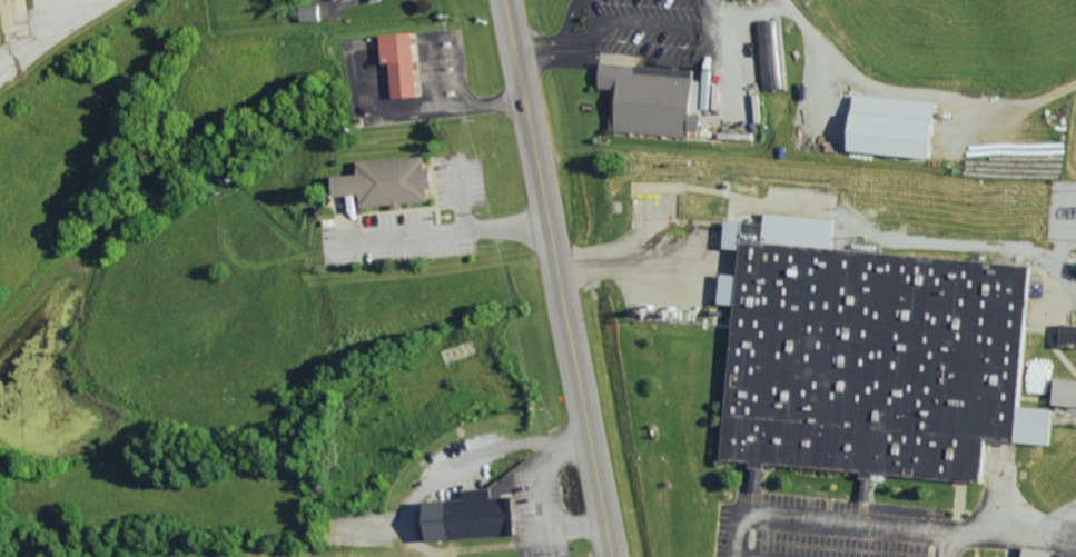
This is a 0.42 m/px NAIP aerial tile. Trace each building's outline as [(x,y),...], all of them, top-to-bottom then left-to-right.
[(325,20),(324,3),(303,5),(304,21),(325,20)] [(759,22),(762,90),(784,89),(782,21),(759,22)] [(412,33),(417,99),(392,101),(388,64),(381,66),(378,37),(412,33)] [(694,79),(635,73),(636,67),(602,63),(600,88),(613,89),(609,129),(687,137),(687,129),(701,131),(703,115),(691,113),(694,79)] [(945,100),(862,95),(858,152),(941,158),(945,100)] [(425,155),(359,160),(361,173),(337,176),(338,196),(363,193),(364,206),(393,203),(393,209),(403,208),(403,203),(428,200),(427,187),(433,187),(432,167),(426,168),(425,155)] [(1028,269),(829,250),(831,226),(769,220),(768,229),(728,226),(725,247),(741,248),(739,277),(720,275),(718,304),(738,306),(724,457),(985,480),(988,441),(1050,448),(1054,414),(1015,410),(1028,269)] [(1064,325),(1075,325),(1075,348),(1063,347),(1064,325)] [(477,355),(445,367),(440,351),(472,339),(477,355)] [(1058,379),(1056,405),(1075,407),(1075,381),(1058,379)] [(755,490),(765,491),(765,469),(756,469),(755,490)] [(514,545),(474,547),(473,536),(453,537),(453,534),(441,535),(440,501),(450,501),(448,499),(467,498),(466,488),(490,487),(490,497),(515,496),(516,534),(513,534),(514,545)] [(1057,550),(1028,549),(1028,556),(1057,556),(1057,550)]
